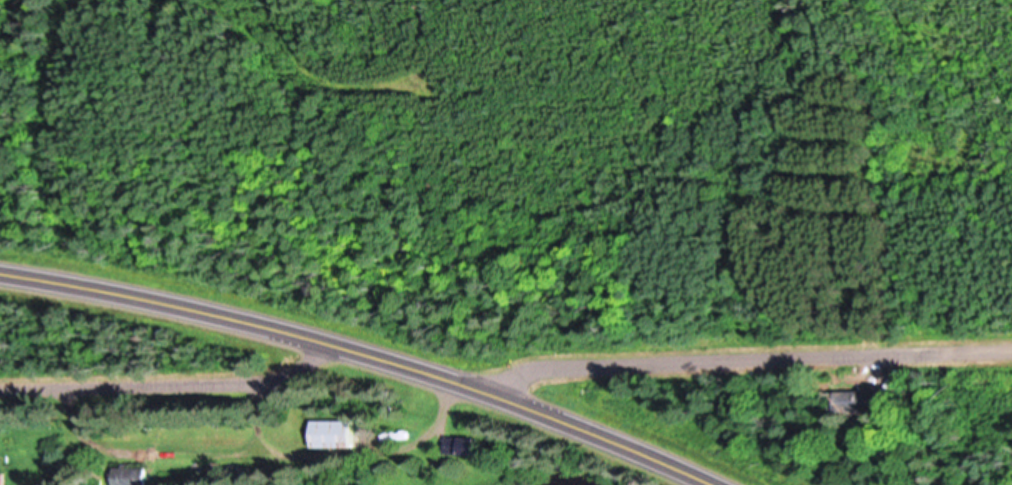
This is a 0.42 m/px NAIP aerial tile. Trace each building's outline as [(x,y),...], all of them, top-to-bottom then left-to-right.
[(885,388),(841,389),(842,411),(886,409),(885,388)] [(358,418),(318,418),(318,446),(358,446),(358,418)] [(449,452),(485,452),(485,435),(449,435),(449,452)] [(120,484),(153,484),(153,465),(120,465),(120,484)] [(0,470),(0,484),(10,484),(10,470),(0,470)]
